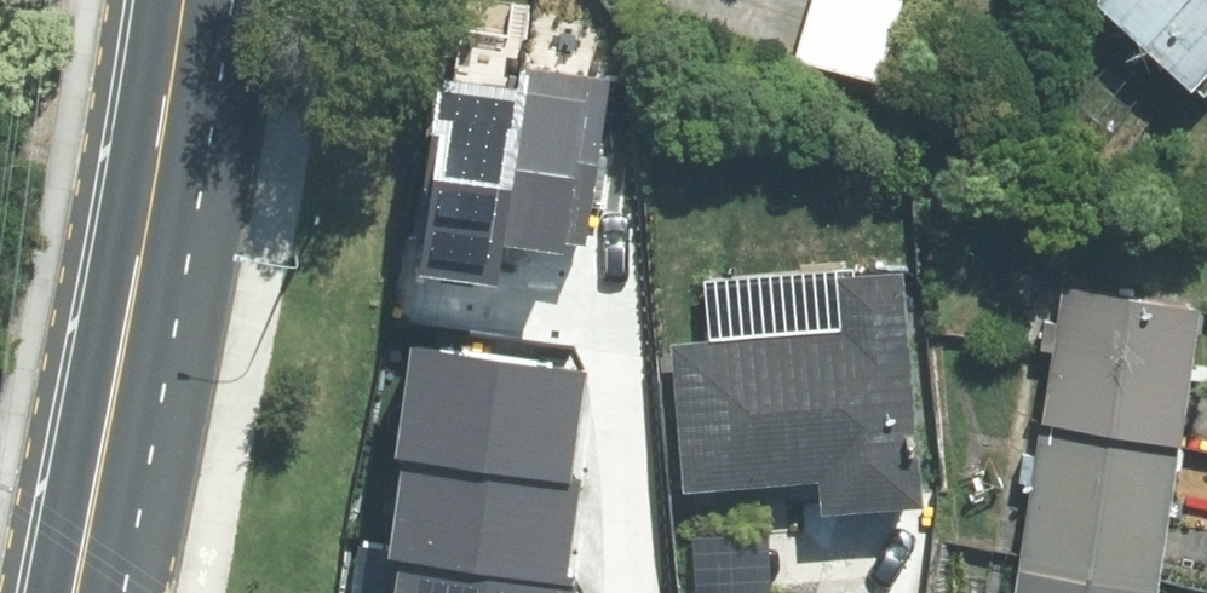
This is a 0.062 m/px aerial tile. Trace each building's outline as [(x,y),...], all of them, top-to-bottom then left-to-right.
[(903,0),(902,0),(811,0),(796,58),(882,81),(903,0)] [(1191,86),(1206,69),(1206,0),(1104,0),(1101,4),(1191,86)] [(524,91),(502,245),(563,254),(565,242),(585,245),(610,80),(528,68),(524,91)] [(419,274),(495,285),(502,245),(524,91),(448,80),(419,274)] [(826,511),(918,503),(899,276),(836,281),(836,272),(703,283),(709,345),(675,347),(687,490),(823,479),(826,511)] [(1063,292),(1042,428),(1179,450),(1201,313),(1063,292)] [(405,459),(568,482),(584,372),(411,348),(395,458),(405,459)] [(1019,570),(1158,591),(1179,450),(1042,428),(1019,570)] [(405,459),(390,558),(399,560),(562,584),(576,484),(568,482),(405,459)] [(764,535),(691,540),(695,592),(768,592),(764,535)] [(399,560),(394,592),(574,592),(575,586),(562,584),(399,560)] [(1158,591),(1019,570),(1015,592),(1158,592),(1158,591)]
